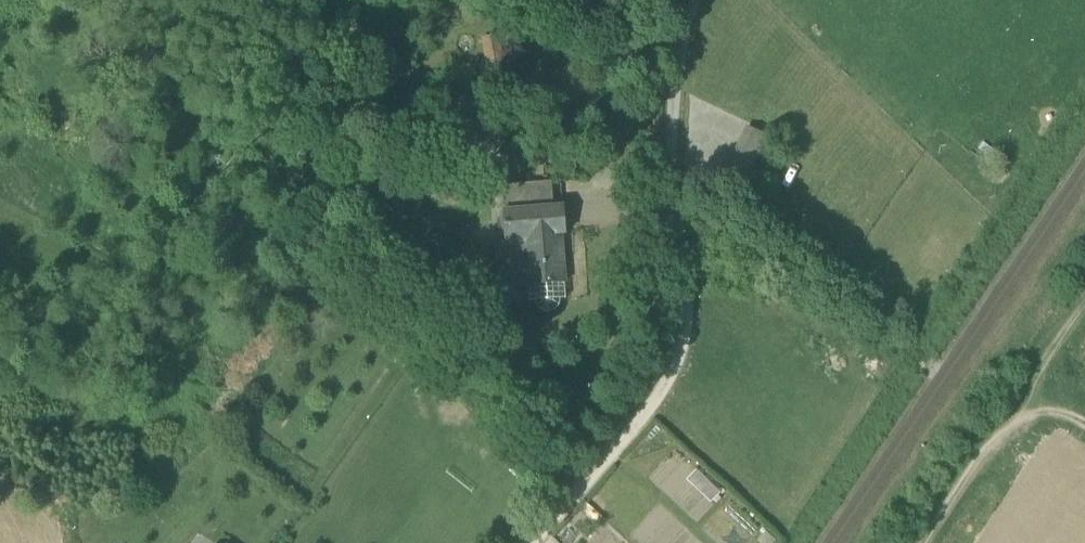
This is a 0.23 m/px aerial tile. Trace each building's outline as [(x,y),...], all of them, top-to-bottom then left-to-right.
[(505,60),(500,35),(482,38),(486,63),(505,60)] [(748,182),(769,137),(746,126),(725,171),(748,182)] [(983,143),(978,150),(991,159),(996,152),(983,143)] [(512,287),(528,285),(529,303),(534,303),(537,309),(541,314),(548,315),(554,313),(559,308),(560,301),(566,300),(562,249),(560,249),(559,235),(565,235),(563,206),(553,207),(551,183),(504,186),(512,287)] [(580,510),(587,517),(593,511),(587,504),(580,510)]
